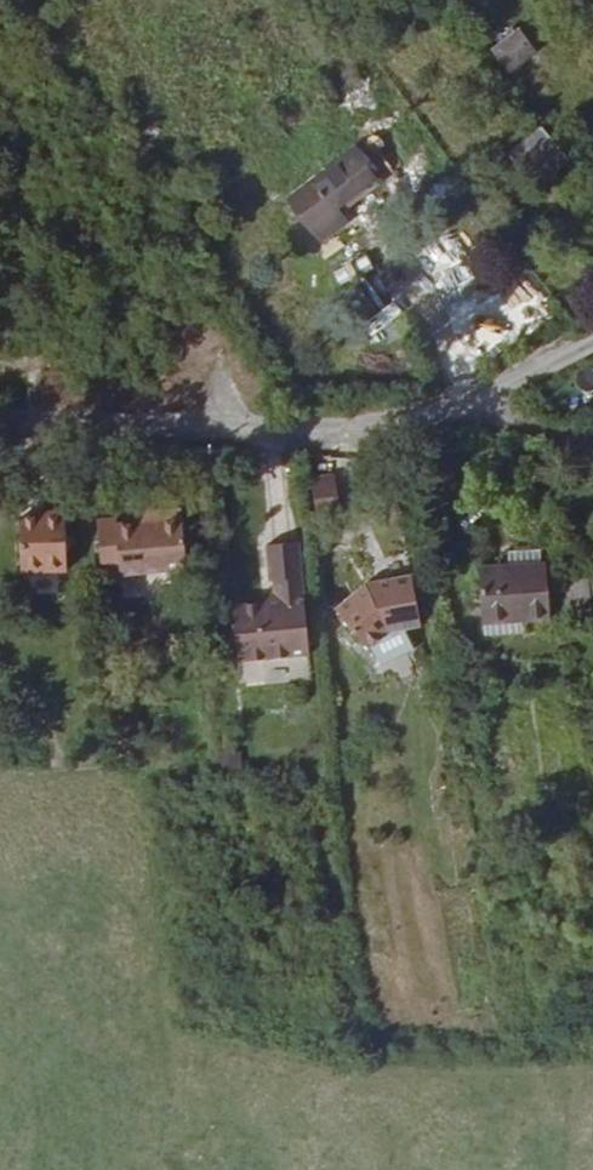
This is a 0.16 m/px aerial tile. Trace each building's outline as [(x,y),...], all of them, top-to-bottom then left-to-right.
[(510,73),(538,48),(517,25),(489,49),(510,73)] [(569,168),(552,148),(520,176),(535,195),(569,168)] [(359,198),(364,205),(383,189),(362,163),(344,176),(359,198)] [(296,213),(310,232),(359,198),(344,176),(296,213)] [(339,224),(364,205),(359,198),(310,232),(322,248),(345,231),(339,224)] [(115,519),(97,521),(101,570),(120,568),(120,574),(187,567),(181,509),(164,511),(165,520),(140,523),(115,525),(115,519)] [(165,520),(164,511),(139,513),(140,523),(165,520)] [(67,570),(65,512),(42,512),(42,516),(20,518),(22,571),(67,570)] [(299,542),(266,545),(269,581),(274,581),(275,601),(263,602),(262,602),(233,605),(235,631),(245,630),(247,661),(309,655),(299,542)] [(541,563),(540,549),(508,551),(509,566),(541,563)] [(550,617),(546,563),(541,563),(509,566),(480,568),(484,622),(550,617)] [(421,626),(412,574),(390,578),(391,586),(382,587),(382,584),(367,587),(367,590),(355,592),(335,608),(369,648),(389,632),(421,626)] [(591,613),(587,575),(564,578),(568,616),(591,614),(591,613)] [(391,586),(390,578),(365,583),(355,592),(367,590),(367,587),(382,584),(382,587),(391,586)] [(275,601),(274,593),(262,595),(262,602),(263,602),(275,601)] [(247,661),(245,630),(235,631),(238,661),(247,661)]
